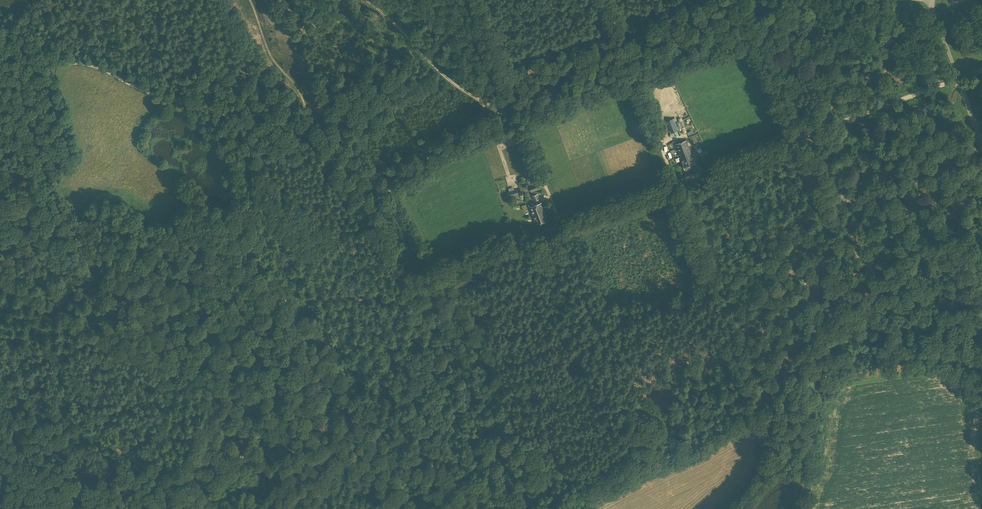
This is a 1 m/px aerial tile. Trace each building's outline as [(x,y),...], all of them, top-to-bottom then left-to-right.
[(673,119),(667,121),(672,132),(678,130),(673,119)] [(681,133),(688,131),(684,120),(678,122),(681,133)] [(690,167),(696,165),(687,141),(676,144),(686,171),(691,169),(690,167)] [(531,192),(539,189),(540,188),(538,183),(529,186),(531,192)] [(508,192),(508,195),(509,197),(516,195),(518,194),(517,189),(508,192)] [(533,204),(529,205),(530,209),(531,209),(537,224),(548,220),(541,203),(534,206),(533,204)]
